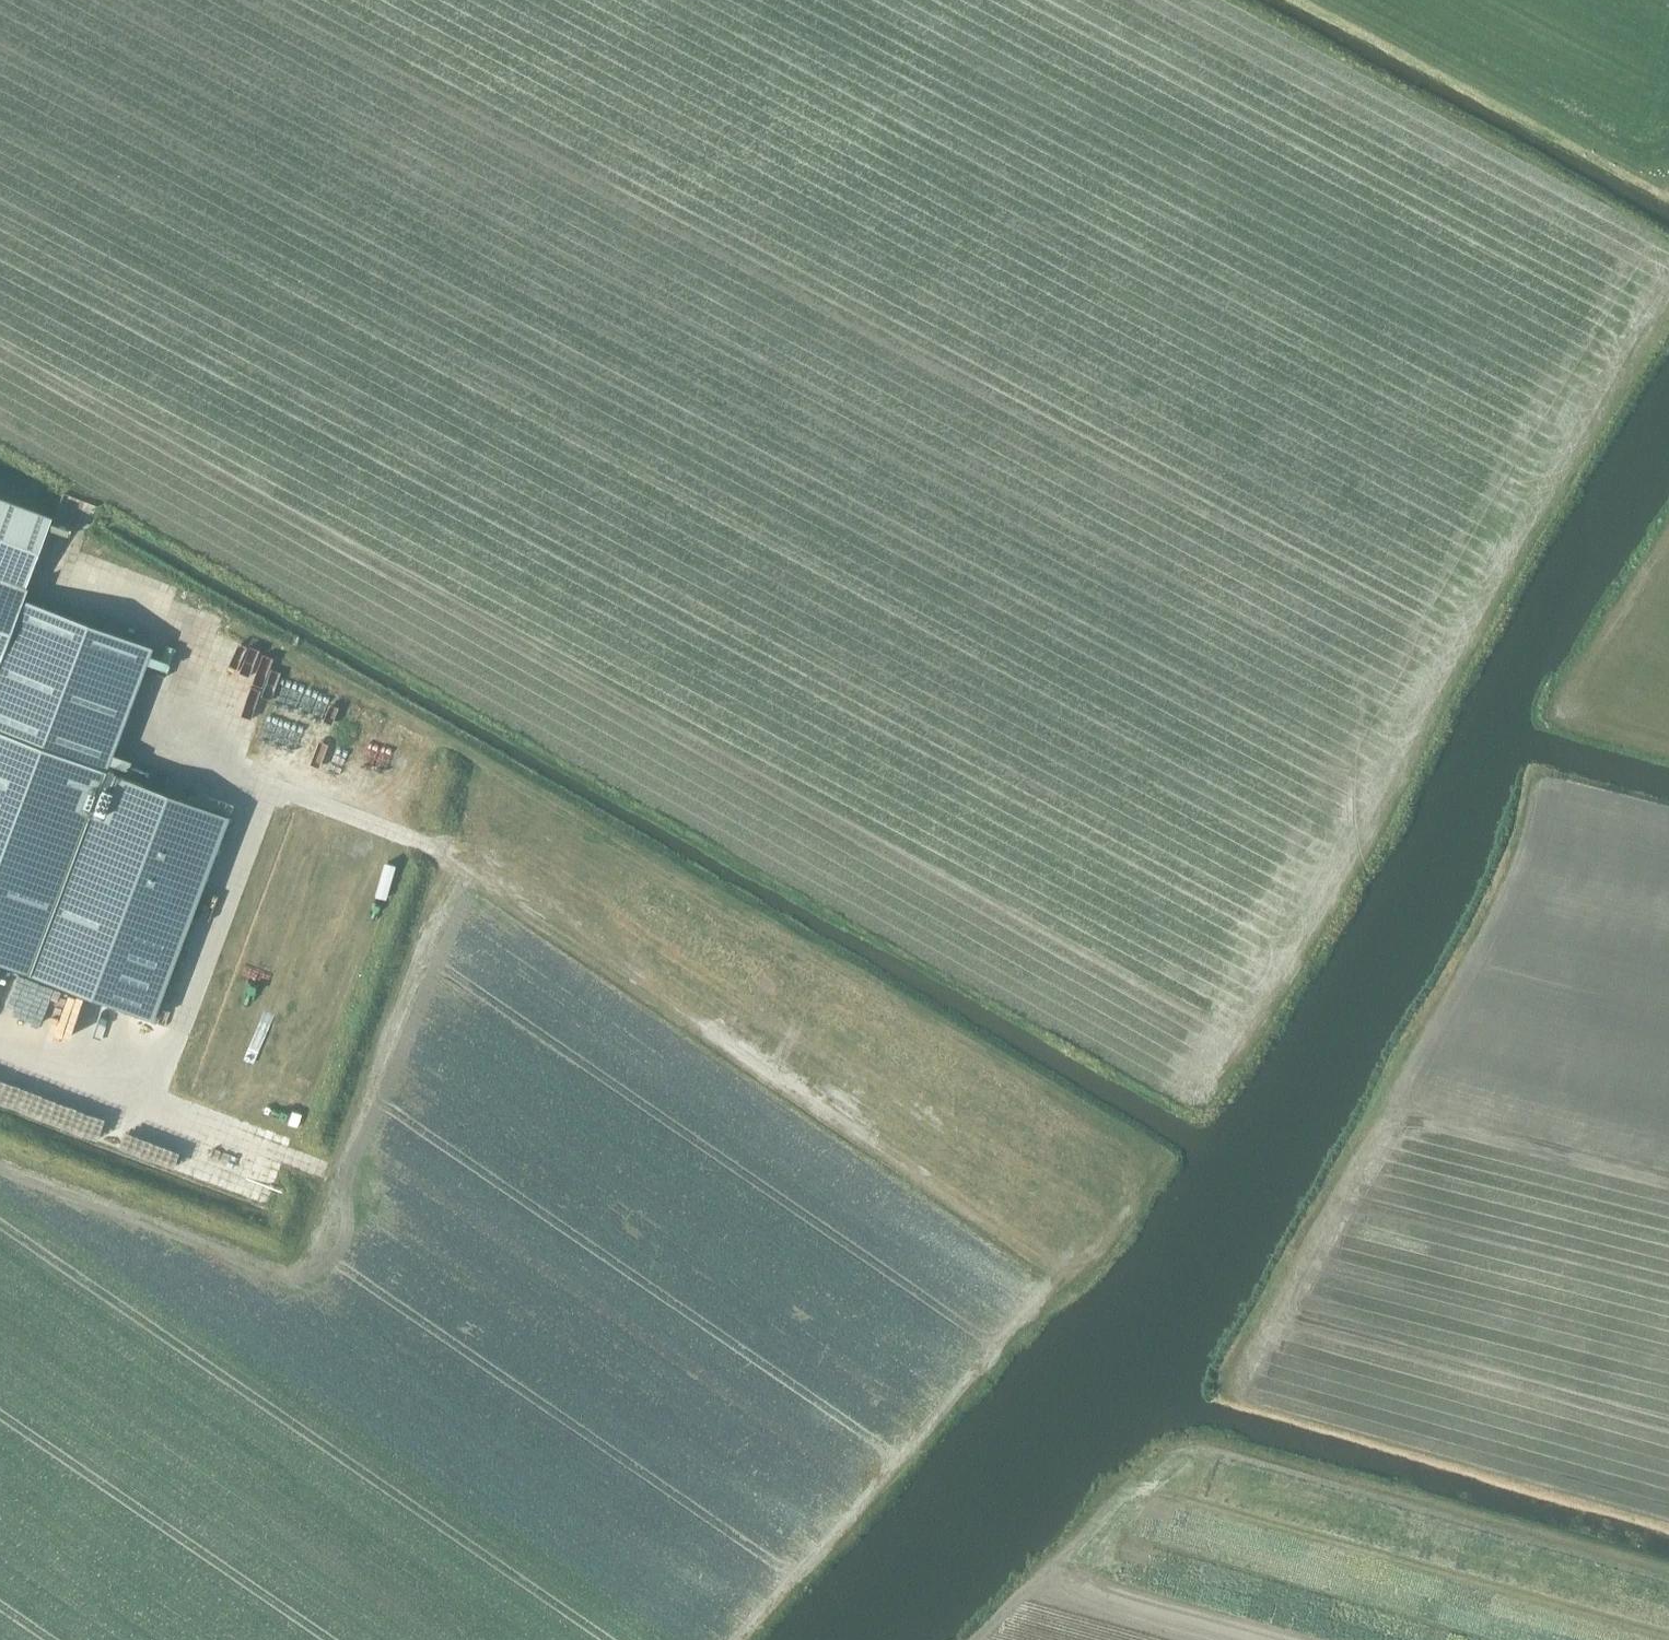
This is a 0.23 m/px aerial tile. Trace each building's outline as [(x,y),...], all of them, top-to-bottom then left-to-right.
[(66,988),(152,1021),(228,817),(160,791),(126,778),(126,777),(106,769),(109,761),(118,765),(122,755),(112,752),(145,661),(155,664),(158,656),(148,653),(151,645),(21,597),(50,517),(51,515),(0,496),(0,964),(66,988)]
